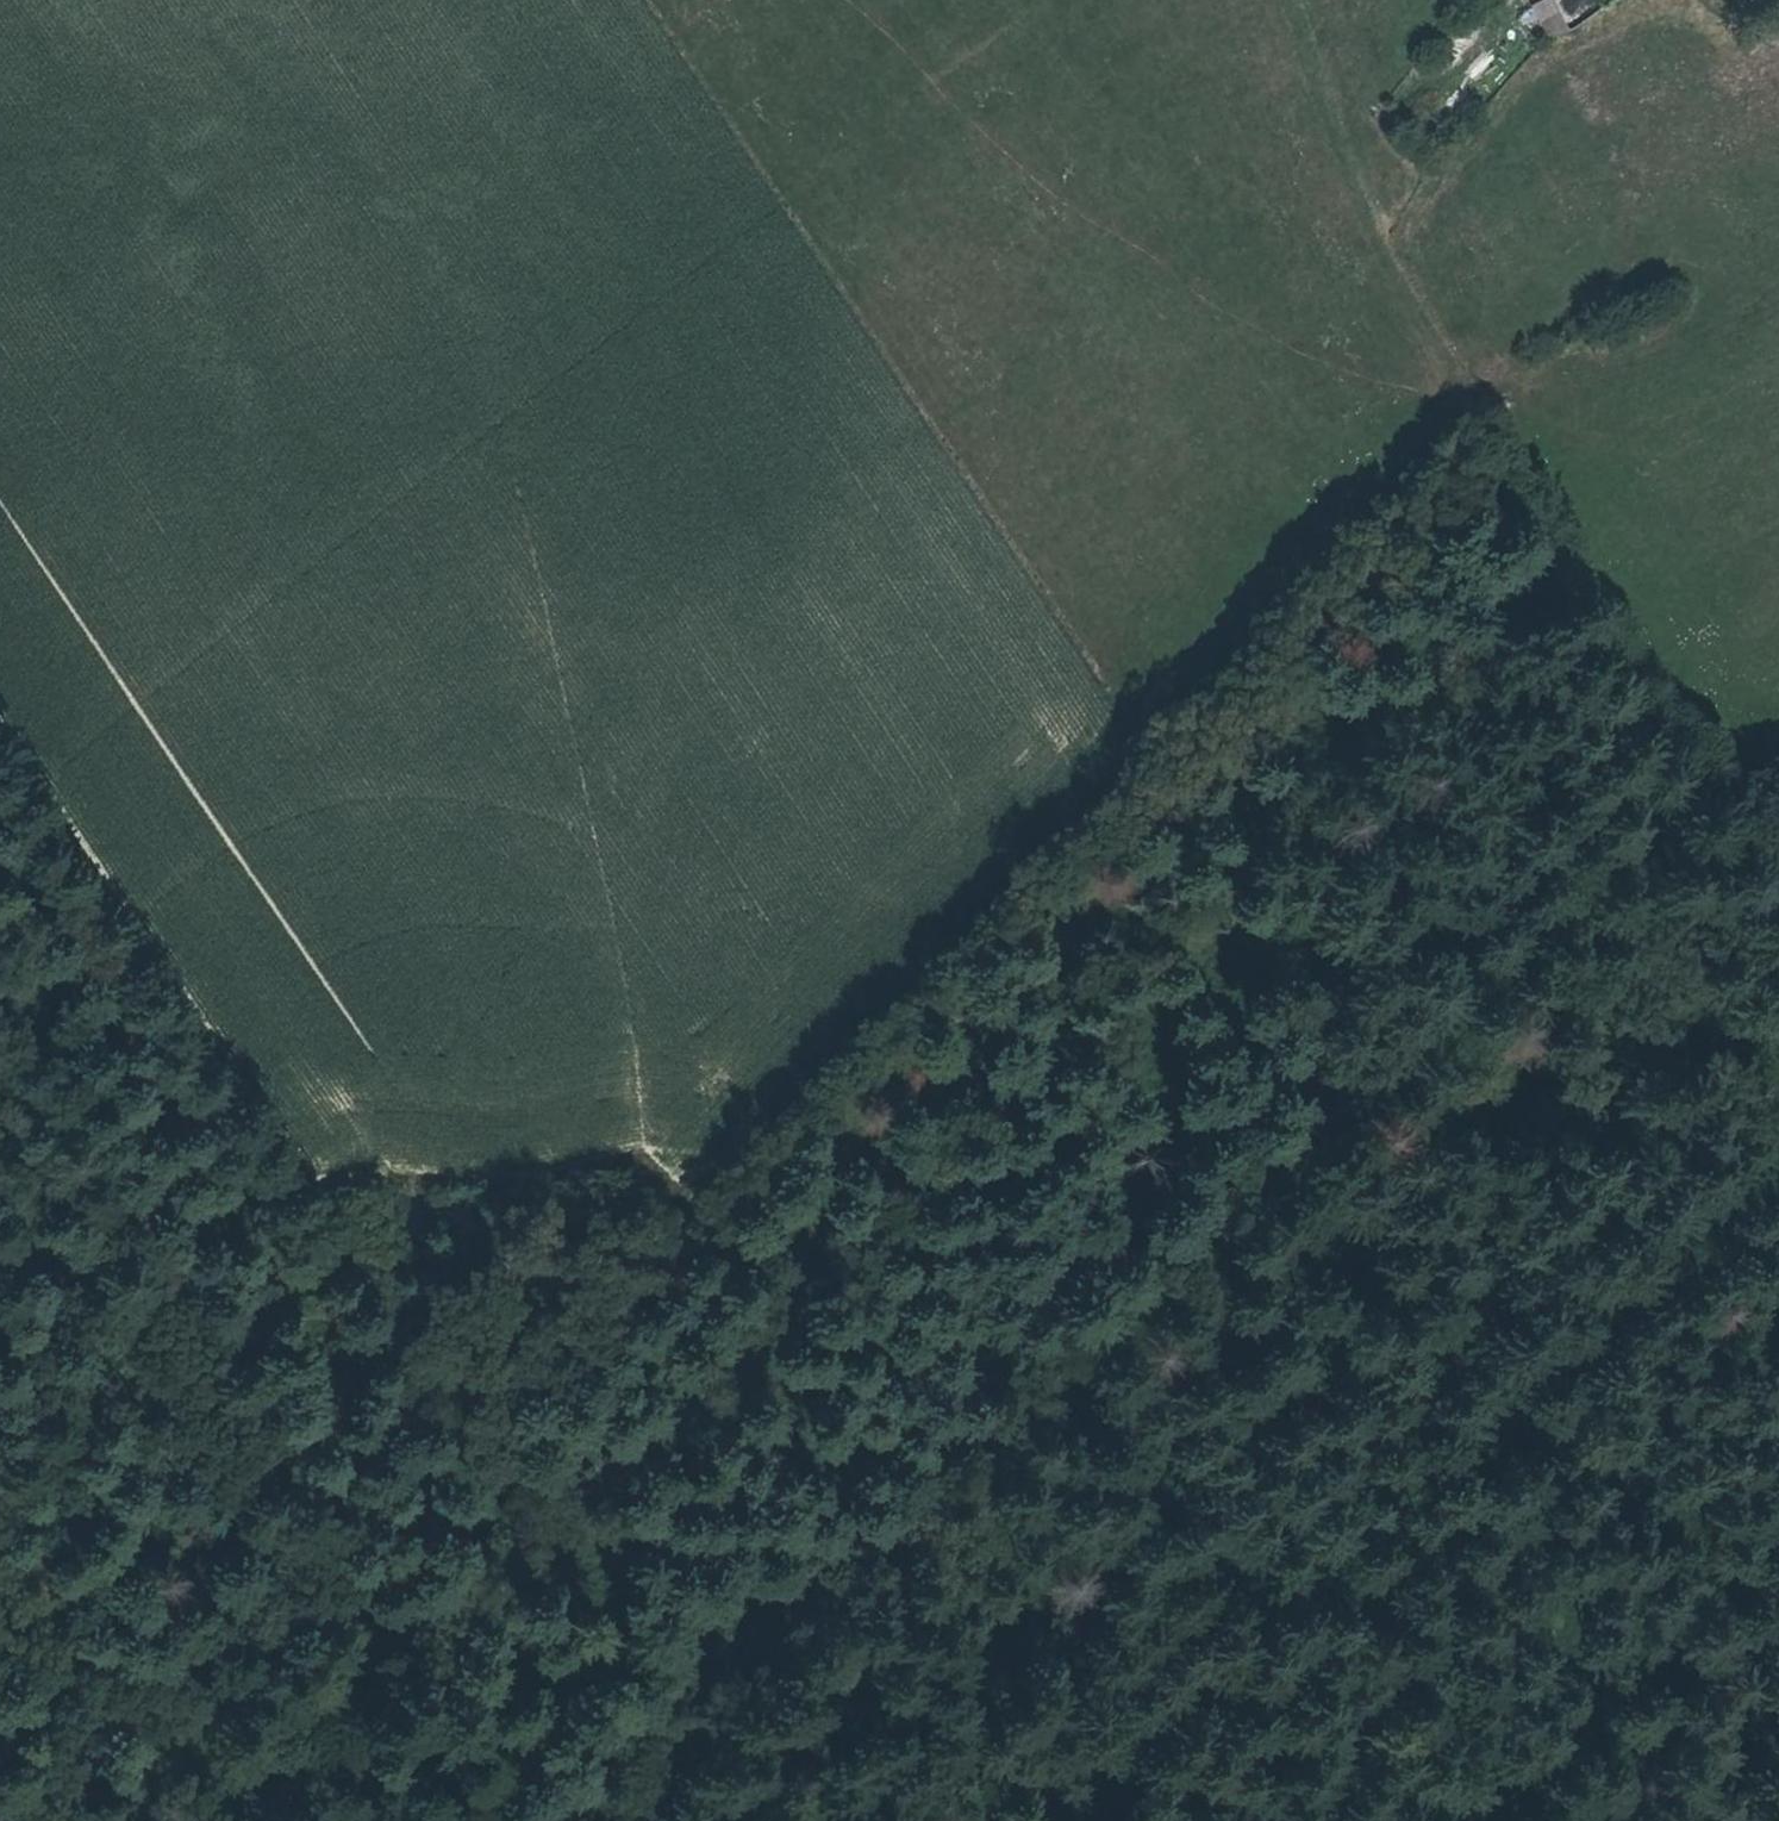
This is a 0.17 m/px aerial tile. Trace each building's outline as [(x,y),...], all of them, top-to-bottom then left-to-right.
[(1540,0),(1526,0),(1514,6),(1531,40),(1555,32),(1540,0)]
